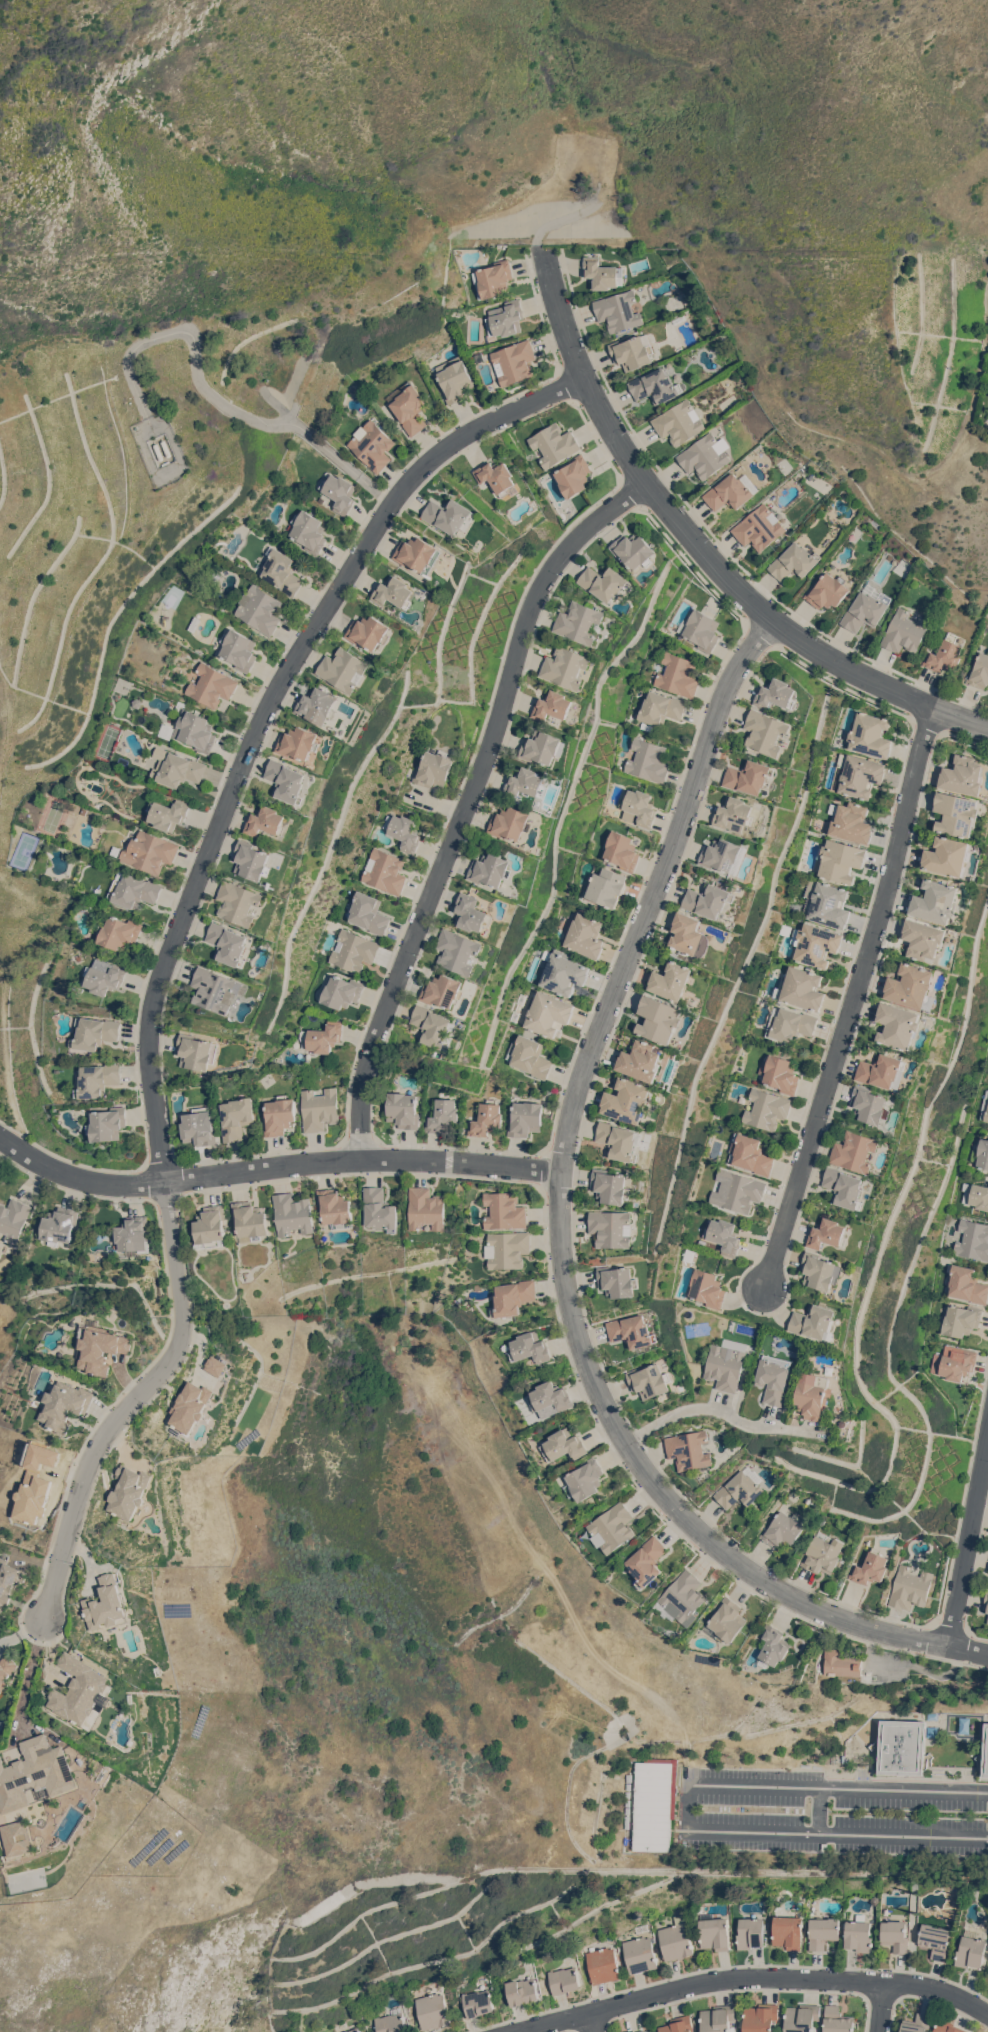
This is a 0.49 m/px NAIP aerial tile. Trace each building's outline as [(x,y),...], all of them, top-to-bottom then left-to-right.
[(617,266),(617,267),(623,267),(623,285),(618,285),(618,286),(609,286),(609,289),(593,289),(593,281),(590,281),(590,276),(585,276),(585,271),(584,271),(584,256),(599,256),(599,266),(617,266)] [(478,300),(471,272),(477,271),(476,270),(495,265),(494,262),(509,258),(514,278),(510,279),(510,281),(508,281),(509,287),(503,288),(504,293),(482,299),(478,300)] [(633,288),(637,301),(630,303),(633,313),(640,311),(643,323),(611,334),(607,322),(609,322),(608,319),(599,322),(592,301),(633,288)] [(488,310),(505,305),(504,301),(519,297),(524,317),(519,319),(522,331),(503,336),(502,333),(494,335),(494,334),(489,336),(484,319),(489,317),(488,310)] [(683,314),(685,318),(674,324),(672,320),(683,314)] [(647,333),(650,342),(645,344),(645,346),(651,344),(654,352),(650,353),(653,362),(627,372),(623,362),(620,363),(619,361),(615,363),(608,344),(622,339),(623,341),(641,334),(641,335),(647,333)] [(489,353),(529,338),(535,352),(534,352),(536,358),(527,361),(528,364),(530,363),(535,375),(502,387),(489,353)] [(472,354),(479,351),(482,359),(475,362),(472,354)] [(441,392),(444,390),(436,373),(437,372),(434,367),(459,354),(474,385),(463,390),(466,396),(448,405),(441,392)] [(628,382),(642,375),(642,376),(663,366),(667,374),(668,373),(674,385),(679,383),(683,390),(679,392),(679,393),(655,405),(650,394),(637,401),(628,382)] [(385,397),(409,380),(411,384),(413,383),(426,402),(420,406),(422,409),(419,412),(428,425),(411,436),(385,397)] [(687,397),(693,409),(688,412),(694,421),(699,417),(706,428),(676,447),(675,445),(674,446),(670,439),(671,439),(670,437),(672,436),(670,433),(663,438),(659,433),(658,433),(650,420),(687,397)] [(346,444),(355,434),(359,439),(366,431),(362,427),(371,418),(396,442),(388,450),(386,449),(384,451),(391,458),(387,462),(387,463),(377,474),(346,444)] [(556,421),(562,431),(560,432),(562,434),(570,429),(582,448),(545,470),(539,459),(544,455),(539,446),(533,450),(527,439),(556,421)] [(710,431),(717,441),(712,445),(719,453),(724,450),(731,460),(704,481),(697,471),(698,470),(696,467),(688,474),(676,456),(710,431)] [(559,483),(560,483),(554,473),(571,463),(569,460),(582,452),(589,465),(592,470),(588,472),(589,473),(587,475),(590,479),(585,482),(587,487),(568,499),(559,483)] [(518,490),(511,494),(509,492),(502,497),(499,493),(498,494),(488,478),(480,483),(472,471),(490,460),(493,465),(497,462),(499,465),(505,461),(514,475),(511,476),(516,483),(515,484),(518,490)] [(737,509),(732,503),(730,505),(727,501),(715,511),(712,506),(711,507),(702,496),(714,486),(715,487),(733,472),(739,479),(745,473),(759,489),(737,509)] [(345,516),(332,508),(337,500),(322,490),(322,489),(319,487),(324,479),(327,481),(332,473),(339,477),(340,475),(357,485),(351,496),(356,499),(345,516)] [(473,510),(477,513),(466,531),(459,527),(454,535),(434,523),(434,524),(421,516),(431,499),(444,506),(446,503),(449,504),(454,498),(473,510)] [(784,526),(783,527),(786,530),(781,534),(780,534),(765,547),(765,548),(760,552),(753,543),(754,542),(752,539),(745,546),(741,541),(740,541),(730,530),(741,521),(763,502),(784,526)] [(323,521),(321,524),(325,527),(322,532),(324,534),(323,535),(327,538),(324,542),(325,543),(316,556),(304,547),(305,545),(289,534),(295,525),(294,524),(294,523),(291,521),(296,513),(299,515),(304,508),(323,521)] [(657,552),(651,557),(654,561),(648,567),(644,563),(644,564),(643,563),(634,570),(621,556),(619,558),(609,546),(620,537),(626,532),(631,538),(635,534),(639,538),(642,535),(657,552)] [(392,557),(403,540),(406,542),(407,540),(409,542),(412,537),(417,540),(420,536),(443,551),(428,574),(423,571),(422,572),(406,562),(404,564),(392,557)] [(767,567),(778,557),(795,540),(802,547),(803,545),(812,555),(816,551),(822,557),(819,560),(820,561),(804,577),(798,572),(795,574),(792,571),(781,582),(767,567)] [(295,559),(290,566),(293,567),(291,571),(303,579),(300,585),(293,597),(280,589),(281,588),(261,575),(262,573),(265,567),(264,566),(270,556),(269,556),(270,555),(266,552),(271,545),(274,548),(275,546),(295,559)] [(630,579),(629,580),(632,583),(627,589),(624,587),(616,597),(614,596),(609,603),(590,589),(589,590),(577,581),(589,565),(601,574),(604,570),(606,572),(611,566),(630,579)] [(221,574),(216,582),(209,578),(214,570),(221,574)] [(836,578),(837,577),(837,578),(840,575),(846,580),(844,583),(851,589),(837,606),(833,603),(829,608),(825,604),(823,606),(822,605),(819,609),(815,605),(814,605),(803,596),(813,585),(815,587),(827,571),(836,578)] [(370,598),(377,586),(379,588),(383,581),(386,583),(392,573),(409,584),(408,586),(415,590),(409,599),(413,601),(408,609),(404,606),(403,607),(388,597),(383,606),(370,598)] [(866,582),(869,583),(876,587),(876,589),(879,591),(880,591),(881,592),(881,591),(892,598),(888,604),(889,605),(877,624),(875,627),(864,621),(857,633),(851,630),(839,623),(847,609),(849,610),(861,590),(861,591),(866,582)] [(234,613),(240,603),(238,602),(245,591),(247,592),(253,583),(283,601),(282,603),(283,603),(278,610),(277,609),(276,611),(275,610),(273,613),(281,618),(278,623),(270,636),(234,613)] [(605,612),(601,623),(599,623),(603,627),(601,632),(595,633),(597,634),(592,646),(585,643),(566,635),(552,630),(558,616),(559,616),(561,610),(570,613),(571,611),(569,610),(573,599),(605,612)] [(916,652),(906,647),(907,645),(904,644),(899,653),(880,644),(885,632),(886,632),(897,610),(896,610),(898,605),(910,611),(907,617),(917,621),(920,615),(931,621),(916,652)] [(683,619),(687,621),(695,607),(720,622),(715,631),(717,632),(716,634),(720,636),(710,654),(697,646),(698,644),(677,631),(683,619)] [(392,626),(388,633),(391,635),(387,643),(383,640),(382,641),(381,641),(375,650),(363,643),(362,645),(357,642),(357,643),(344,635),(352,623),(353,623),(356,618),(359,620),(360,619),(362,620),(365,616),(370,619),(373,614),(392,626)] [(201,618),(194,631),(188,628),(195,615),(201,618)] [(258,641),(252,650),(255,652),(254,653),(258,655),(248,673),(235,666),(237,663),(220,654),(225,644),(224,644),(224,643),(221,641),(225,633),(228,635),(233,627),(258,641)] [(948,631),(957,635),(954,641),(966,646),(956,669),(949,666),(948,669),(943,667),(941,673),(922,664),(928,650),(937,654),(945,637),(948,631)] [(539,675),(544,661),(545,661),(547,655),(556,659),(557,656),(555,655),(556,654),(554,653),(558,645),(559,646),(559,644),(592,657),(578,691),(539,675)] [(372,663),(365,674),(360,683),(353,694),(317,672),(328,654),(336,659),(338,656),(336,655),(342,645),(372,663)] [(652,684),(657,672),(663,674),(666,664),(660,662),(664,650),(697,662),(694,672),(692,672),(690,675),(699,678),(697,684),(698,684),(693,699),(652,684)] [(980,651),(987,654),(987,685),(986,685),(984,689),(979,687),(965,682),(971,667),(974,669),(980,651)] [(240,681),(233,694),(232,694),(229,699),(221,695),(219,698),(221,699),(216,709),(210,706),(210,705),(192,695),(192,696),(185,692),(191,681),(197,684),(202,675),(196,672),(202,660),(240,681)] [(790,683),(789,686),(796,689),(792,698),(796,700),(793,708),(789,706),(788,707),(771,700),(767,709),(753,703),(759,689),(759,690),(762,685),(763,685),(764,685),(767,686),(769,682),(772,684),(775,676),(790,683)] [(333,692),(332,695),(339,699),(335,708),(338,710),(334,718),(330,716),(326,726),(295,710),(302,697),(303,697),(305,693),(306,693),(307,693),(310,694),(312,690),(315,692),(319,685),(333,692)] [(566,719),(549,712),(545,721),(531,716),(536,702),(537,702),(539,697),(544,699),(546,694),(549,696),(552,689),(567,695),(566,697),(573,700),(566,719)] [(666,715),(661,727),(636,718),(640,709),(644,697),(646,698),(649,689),(671,697),(672,696),(686,701),(679,720),(666,715)] [(141,699),(141,704),(137,706),(133,704),(133,699),(137,697),(141,699)] [(791,724),(786,736),(780,734),(776,743),(782,746),(777,758),(745,744),(749,733),(752,734),(753,731),(743,727),(752,707),(791,724)] [(208,722),(213,724),(211,730),(214,731),(213,733),(217,735),(215,740),(210,754),(196,748),(196,746),(179,740),(180,738),(173,735),(183,708),(210,718),(208,722)] [(891,720),(889,729),(884,728),(881,736),(892,739),(891,745),(891,746),(888,759),(848,748),(850,741),(847,740),(849,730),(850,730),(851,724),(854,725),(858,711),(891,720)] [(321,733),(318,741),(322,743),(318,751),(315,749),(314,750),(313,750),(309,760),(291,753),(290,756),(276,750),(281,737),(284,732),(288,733),(288,731),(291,732),(293,728),(298,730),(300,725),(321,733)] [(557,755),(555,755),(551,765),(533,758),(532,761),(518,756),(526,737),(530,738),(531,736),(533,737),(537,728),(560,737),(563,738),(557,755)] [(622,771),(626,758),(632,760),(636,750),(630,748),(634,736),(666,747),(663,758),(660,757),(659,760),(669,763),(663,783),(622,771)] [(436,754),(437,753),(438,753),(440,748),(448,752),(446,756),(454,759),(444,786),(433,782),(433,784),(431,784),(430,787),(424,785),(424,786),(411,781),(416,767),(419,768),(426,750),(436,754)] [(171,751),(193,759),(193,758),(208,764),(203,777),(202,777),(200,783),(186,777),(184,782),(182,781),(179,788),(157,780),(160,771),(154,769),(162,749),(171,752),(171,751)] [(886,764),(885,770),(886,770),(882,784),(873,782),(871,788),(873,789),(870,800),(829,789),(839,752),(847,754),(848,754),(886,764)] [(939,786),(942,772),(943,772),(945,766),(956,768),(957,766),(954,765),(957,753),(977,757),(976,762),(985,764),(982,775),(984,776),(983,782),(984,782),(981,796),(939,786)] [(272,757),(286,763),(286,764),(307,773),(304,782),(306,783),(301,794),(302,794),(302,795),(305,797),(302,804),(299,803),(299,804),(274,793),(278,782),(265,776),(272,757)] [(772,766),(771,767),(775,768),(773,776),(768,775),(764,787),(762,786),(759,795),(737,788),(736,790),(722,785),(726,771),(727,771),(728,765),(742,770),(744,766),(747,767),(749,759),(772,766)] [(539,771),(538,774),(545,777),(541,787),(546,788),(542,797),(538,795),(538,796),(521,789),(517,798),(503,793),(507,782),(507,783),(509,777),(511,778),(512,774),(516,775),(517,771),(521,773),(524,766),(539,771)] [(652,794),(649,802),(653,804),(652,807),(655,809),(656,809),(654,815),(655,815),(650,829),(636,824),(637,820),(639,815),(635,813),(632,822),(621,818),(624,809),(621,808),(622,807),(618,806),(621,797),(625,799),(628,789),(636,792),(637,789),(652,794)] [(980,799),(978,807),(981,808),(979,817),(978,817),(977,824),(974,823),(972,837),(936,830),(938,820),(944,821),(946,813),(935,810),(936,801),(937,793),(938,793),(939,790),(980,799)] [(712,824),(718,805),(720,805),(724,806),(727,794),(746,800),(745,803),(753,805),(750,815),(754,816),(751,825),(747,824),(747,825),(744,824),(741,833),(730,830),(730,828),(727,827),(726,829),(712,824)] [(173,807),(177,798),(190,804),(183,823),(178,821),(173,832),(155,825),(156,823),(148,820),(152,810),(148,809),(152,800),(155,802),(156,800),(173,807)] [(839,803),(848,805),(849,801),(869,806),(866,818),(863,818),(862,820),(874,823),(872,829),(873,830),(869,844),(828,833),(832,820),(834,814),(828,813),(830,803),(838,805),(839,803)] [(89,806),(85,815),(80,813),(84,804),(89,806)] [(280,810),(279,812),(287,815),(283,825),(287,826),(284,835),(280,833),(279,834),(262,827),(259,837),(244,831),(249,817),(250,818),(252,812),(254,813),(254,812),(257,814),(259,809),(263,811),(265,804),(280,810)] [(532,814),(529,822),(533,824),(530,831),(526,829),(526,831),(524,830),(520,841),(502,834),(501,837),(487,831),(494,812),(499,814),(499,812),(502,813),(504,808),(509,810),(511,805),(532,814)] [(394,814),(401,817),(402,814),(417,820),(414,828),(418,829),(416,833),(420,834),(419,835),(421,835),(419,841),(420,841),(418,846),(417,846),(416,849),(416,850),(414,854),(400,849),(401,846),(401,845),(403,840),(386,833),(388,829),(381,827),(386,815),(393,817),(394,814)] [(180,844),(175,858),(174,858),(172,864),(163,861),(162,863),(164,864),(160,875),(121,860),(122,858),(120,857),(123,849),(125,850),(125,848),(129,849),(133,837),(137,838),(138,835),(137,834),(138,830),(140,831),(140,829),(180,844)] [(612,829),(633,838),(631,843),(637,845),(635,850),(637,851),(637,853),(640,854),(638,860),(633,873),(619,867),(621,864),(602,857),(607,847),(605,846),(612,829)] [(973,852),(971,861),(967,860),(967,861),(969,861),(968,866),(966,865),(965,867),(967,867),(966,874),(964,874),(963,877),(923,868),(924,862),(923,862),(926,848),(938,851),(939,846),(935,846),(938,835),(971,842),(970,843),(972,843),(970,851),(973,852)] [(713,865),(712,868),(698,863),(700,859),(699,859),(702,852),(703,853),(706,844),(710,846),(710,844),(713,845),(716,839),(721,841),(722,837),(743,846),(748,848),(737,875),(731,873),(713,865)] [(235,871),(239,861),(237,860),(237,859),(233,857),(241,838),(254,843),(253,846),(271,854),(267,864),(268,864),(268,865),(272,867),(268,876),(265,874),(261,882),(235,871)] [(816,858),(819,848),(822,849),(823,845),(825,846),(827,838),(868,849),(867,851),(868,852),(866,859),(865,862),(864,862),(863,868),(852,865),(849,874),(856,875),(855,877),(856,877),(854,884),(854,883),(853,885),(818,876),(822,861),(819,861),(820,859),(816,858)] [(121,848),(118,857),(110,854),(114,845),(121,848)] [(406,859),(402,870),(399,869),(398,872),(407,875),(405,881),(405,882),(400,895),(360,879),(365,868),(370,870),(374,860),(369,858),(373,846),(406,859)] [(513,860),(510,868),(514,870),(511,878),(506,876),(506,877),(505,877),(501,887),(483,880),(482,883),(468,878),(469,874),(468,874),(471,867),(472,868),(475,859),(479,860),(480,858),(483,860),(485,853),(490,856),(492,852),(513,860)] [(628,876),(625,884),(627,884),(623,894),(622,893),(621,895),(619,894),(618,897),(619,897),(614,909),(584,896),(594,872),(598,873),(601,866),(604,867),(604,866),(628,876)] [(148,880),(149,879),(163,884),(155,904),(142,898),(137,910),(112,900),(113,899),(109,897),(108,896),(118,870),(126,873),(127,872),(148,880)] [(960,887),(954,907),(958,908),(955,917),(952,916),(950,924),(909,912),(913,899),(914,899),(916,894),(926,897),(929,888),(923,887),(926,877),(960,887)] [(264,894),(260,906),(253,904),(249,914),(255,916),(251,928),(244,925),(244,924),(224,917),(219,915),(219,913),(218,913),(221,905),(222,906),(223,904),(225,905),(226,902),(217,898),(219,893),(218,892),(224,878),(264,894)] [(806,918),(807,916),(801,915),(807,898),(803,896),(808,878),(818,881),(818,880),(849,890),(846,901),(844,901),(843,907),(852,910),(847,924),(846,923),(845,929),(806,918)] [(733,891),(732,892),(734,893),(731,901),(729,900),(729,901),(728,900),(724,911),(728,913),(725,921),(718,918),(718,919),(696,911),(696,912),(682,906),(689,887),(703,893),(705,889),(708,891),(711,883),(733,891)] [(382,900),(378,911),(391,917),(383,936),(370,930),(370,929),(348,920),(351,911),(350,910),(355,899),(353,899),(357,889),(382,900)] [(480,898),(477,906),(491,912),(490,913),(496,915),(491,927),(485,925),(483,931),(475,928),(474,931),(456,923),(460,912),(457,911),(457,910),(455,910),(459,901),(463,891),(480,898)] [(573,918),(575,919),(578,911),(604,922),(600,933),(598,932),(597,936),(605,940),(602,945),(603,946),(603,947),(604,947),(599,958),(598,958),(598,959),(563,945),(573,918)] [(687,958),(680,955),(682,949),(670,945),(674,934),(675,935),(677,931),(673,930),(676,924),(675,923),(680,911),(703,920),(699,929),(706,932),(706,933),(708,934),(710,937),(711,940),(711,943),(707,953),(699,950),(697,955),(689,952),(687,958)] [(136,943),(132,941),(131,943),(128,942),(126,947),(121,945),(119,950),(98,942),(101,934),(97,932),(100,924),(104,925),(105,924),(106,925),(110,915),(128,922),(129,918),(143,924),(136,943)] [(948,929),(942,949),(940,948),(937,958),(936,957),(934,963),(907,955),(911,944),(912,944),(913,941),(904,938),(905,932),(904,931),(909,917),(948,929)] [(242,957),(243,957),(243,958),(247,959),(244,967),(240,965),(239,966),(215,957),(219,945),(206,940),(213,921),(227,926),(227,928),(248,936),(245,945),(246,945),(242,957)] [(791,943),(796,928),(799,929),(799,928),(802,929),(805,922),(844,934),(840,947),(838,953),(827,949),(824,958),(830,960),(827,969),(793,959),(798,944),(795,943),(795,944),(791,943)] [(790,926),(787,935),(780,932),(782,923),(790,926)] [(381,943),(373,963),(363,959),(362,962),(364,963),(360,973),(328,961),(333,949),(339,951),(343,942),(337,939),(341,927),(381,943)] [(480,955),(473,952),(470,962),(475,964),(471,976),(464,974),(464,973),(438,963),(441,954),(444,955),(446,950),(437,947),(439,941),(444,927),(484,943),(480,955)] [(539,984),(553,948),(568,954),(574,957),(573,960),(590,967),(588,973),(587,976),(589,976),(586,983),(584,983),(583,985),(575,982),(573,986),(574,986),(570,997),(539,984)] [(649,989),(651,983),(650,983),(655,970),(668,975),(670,971),(668,970),(672,960),(694,968),(688,983),(690,984),(690,987),(689,989),(687,991),(686,991),(681,1002),(649,989)] [(893,1000),(890,999),(890,998),(885,997),(887,991),(885,990),(890,976),(903,980),(905,973),(900,972),(904,961),(936,971),(933,982),(933,983),(932,989),(931,989),(929,994),(937,997),(933,1010),(925,1008),(924,1009),(893,999),(893,1000)] [(92,991),(93,988),(85,985),(88,975),(85,974),(88,966),(92,967),(92,966),(110,972),(113,963),(127,968),(122,982),(120,987),(115,985),(113,990),(110,989),(107,996),(92,991)] [(219,1011),(199,1003),(199,1004),(193,1001),(197,991),(199,992),(201,989),(191,985),(199,965),(238,980),(234,991),(238,992),(233,1005),(229,1004),(225,1014),(219,1011)] [(775,987),(782,990),(790,965),(823,975),(820,986),(817,986),(816,989),(826,992),(822,1006),(821,1006),(819,1012),(772,997),(775,987)] [(327,984),(328,984),(332,973),(350,980),(351,978),(365,983),(360,997),(359,997),(357,1002),(353,1000),(353,1002),(350,1001),(348,1007),(342,1005),(341,1009),(323,1002),(320,1001),(327,984)] [(420,999),(427,981),(431,983),(432,979),(435,980),(437,976),(442,978),(444,973),(465,981),(462,989),(466,990),(460,1004),(455,1002),(453,1008),(435,1001),(434,1004),(420,999)] [(531,1003),(531,1000),(532,998),(534,996),(536,997),(539,990),(575,1005),(573,1011),(574,1011),(568,1024),(565,1023),(562,1031),(564,1031),(561,1038),(555,1035),(554,1038),(524,1026),(528,1015),(527,1014),(529,1009),(531,1008),(533,1003),(531,1003)] [(526,995),(522,1004),(516,1002),(520,992),(526,995)] [(685,1009),(682,1017),(684,1018),(678,1033),(676,1032),(670,1045),(636,1031),(640,1022),(646,1025),(649,1017),(639,1012),(642,1006),(641,1006),(646,993),(685,1009)] [(698,999),(695,1006),(688,1003),(691,997),(698,999)] [(922,1014),(920,1021),(923,1022),(920,1031),(919,1030),(917,1037),(915,1036),(911,1050),(877,1039),(880,1030),(886,1032),(888,1024),(877,1020),(879,1015),(878,1015),(883,1001),(922,1014)] [(454,1018),(452,1022),(457,1023),(454,1032),(451,1030),(449,1034),(456,1036),(454,1042),(452,1042),(449,1050),(445,1048),(445,1049),(423,1041),(427,1033),(423,1031),(425,1027),(411,1022),(418,1003),(432,1008),(431,1010),(454,1018)] [(781,1006),(804,1013),(804,1012),(818,1016),(812,1036),(798,1032),(797,1035),(794,1034),(791,1042),(769,1036),(769,1035),(765,1034),(768,1026),(767,1026),(773,1006),(781,1008),(781,1006)] [(519,1012),(515,1021),(509,1019),(513,1010),(519,1012)] [(75,1047),(75,1046),(71,1046),(72,1037),(77,1038),(79,1026),(76,1026),(77,1015),(105,1020),(106,1018),(120,1021),(117,1041),(103,1039),(102,1043),(99,1043),(98,1051),(75,1047)] [(308,1029),(326,1030),(327,1020),(342,1021),(341,1035),(340,1041),(335,1041),(335,1046),(331,1046),(331,1053),(315,1052),(315,1050),(307,1049),(307,1041),(300,1041),(300,1030),(308,1030),(308,1029)] [(180,1065),(182,1055),(180,1055),(180,1053),(175,1052),(179,1032),(193,1035),(193,1038),(212,1041),(212,1042),(218,1043),(214,1063),(210,1063),(208,1071),(180,1065)] [(532,1074),(532,1073),(510,1064),(512,1060),(506,1058),(508,1052),(507,1052),(512,1040),(516,1042),(520,1033),(544,1043),(540,1055),(553,1061),(546,1080),(532,1074)] [(616,1068),(621,1056),(622,1056),(624,1050),(634,1053),(635,1050),(634,1050),(638,1038),(656,1045),(655,1050),(663,1053),(659,1063),(662,1064),(655,1083),(616,1068)] [(443,1058),(435,1055),(437,1049),(445,1052),(443,1058)] [(792,1060),(790,1065),(795,1067),(794,1072),(797,1073),(796,1075),(800,1076),(798,1082),(799,1082),(794,1096),(780,1091),(781,1088),(762,1082),(765,1075),(758,1073),(762,1061),(767,1063),(770,1053),(792,1060)] [(905,1060),(905,1061),(909,1062),(900,1089),(893,1087),(893,1089),(870,1081),(870,1083),(855,1078),(859,1065),(860,1065),(862,1059),(876,1064),(877,1059),(880,1060),(883,1053),(905,1060)] [(120,1063),(121,1084),(106,1084),(106,1096),(103,1096),(103,1097),(80,1098),(80,1097),(75,1097),(75,1089),(80,1088),(80,1075),(81,1075),(81,1066),(105,1065),(105,1063),(120,1063)] [(646,1110),(647,1110),(647,1114),(645,1117),(644,1116),(641,1124),(602,1111),(604,1105),(602,1105),(607,1091),(620,1095),(622,1089),(617,1088),(621,1076),(653,1087),(650,1096),(651,1099),(649,1105),(647,1105),(646,1110)] [(886,1108),(887,1108),(887,1109),(890,1110),(888,1118),(884,1117),(881,1125),(860,1119),(861,1115),(856,1113),(858,1107),(855,1106),(855,1104),(852,1103),(853,1098),(853,1097),(857,1084),(870,1088),(869,1090),(889,1097),(886,1108)] [(300,1089),(313,1088),(314,1095),(324,1094),(323,1087),(336,1086),(339,1121),(338,1121),(338,1122),(330,1123),(330,1122),(328,1122),(327,1120),(325,1120),(326,1130),(320,1130),(320,1131),(304,1132),(300,1089)] [(793,1099),(789,1114),(788,1114),(786,1120),(777,1117),(776,1120),(778,1120),(778,1122),(779,1122),(776,1130),(775,1130),(775,1132),(768,1129),(748,1123),(742,1121),(745,1109),(751,1111),(754,1101),(748,1099),(752,1087),(793,1099)] [(986,1090),(987,1090),(987,1121),(984,1120),(984,1119),(980,1118),(984,1096),(985,1096),(986,1090)] [(406,1093),(406,1094),(416,1094),(416,1113),(419,1114),(419,1128),(405,1128),(399,1127),(399,1123),(397,1123),(397,1121),(386,1121),(387,1092),(406,1093)] [(296,1120),(291,1120),(291,1126),(286,1127),(286,1130),(285,1130),(285,1134),(279,1134),(279,1135),(265,1136),(263,1121),(266,1121),(265,1102),(276,1101),(276,1099),(277,1099),(277,1095),(286,1094),(286,1098),(294,1098),(296,1120)] [(224,1142),(221,1127),(223,1127),(220,1104),(222,1103),(229,1102),(229,1100),(242,1098),(241,1098),(250,1096),(254,1119),(253,1119),(254,1123),(242,1125),(244,1139),(224,1142)] [(457,1099),(456,1107),(459,1107),(458,1123),(448,1123),(448,1121),(446,1121),(446,1130),(444,1130),(443,1132),(440,1132),(425,1132),(426,1116),(429,1117),(429,1116),(435,1116),(436,1098),(457,1099)] [(501,1129),(495,1128),(495,1131),(488,1131),(488,1136),(482,1135),(482,1136),(467,1135),(469,1119),(479,1120),(481,1102),(487,1103),(487,1098),(496,1099),(495,1103),(501,1104),(500,1112),(503,1113),(501,1129)] [(525,1102),(525,1101),(543,1103),(541,1131),(530,1130),(530,1133),(528,1133),(528,1137),(522,1136),(522,1137),(508,1135),(509,1121),(512,1121),(514,1101),(525,1102)] [(126,1126),(122,1126),(122,1128),(120,1128),(120,1139),(95,1141),(92,1142),(91,1133),(87,1133),(87,1124),(91,1124),(91,1123),(92,1123),(91,1112),(111,1110),(110,1107),(125,1106),(126,1126)] [(217,1143),(196,1146),(196,1140),(183,1142),(181,1122),(183,1122),(182,1114),(193,1113),(192,1108),(207,1106),(208,1110),(212,1110),(217,1143)] [(646,1134),(643,1147),(639,1146),(638,1153),(640,1154),(638,1161),(634,1160),(634,1162),(611,1157),(613,1149),(610,1148),(611,1144),(596,1140),(601,1120),(615,1123),(615,1125),(638,1130),(638,1132),(646,1134)] [(881,1140),(877,1152),(871,1150),(868,1160),(874,1162),(870,1174),(830,1162),(834,1147),(835,1147),(837,1141),(846,1144),(847,1141),(845,1140),(848,1130),(881,1140)] [(733,1140),(735,1132),(739,1133),(739,1132),(761,1139),(759,1147),(762,1148),(761,1153),(775,1157),(773,1163),(769,1176),(754,1172),(755,1170),(732,1163),(733,1162),(728,1160),(731,1152),(729,1152),(732,1140),(733,1140)] [(982,1137),(987,1138),(987,1169),(976,1166),(978,1155),(977,1155),(981,1136),(983,1137),(982,1137)] [(978,1145),(975,1160),(970,1159),(973,1144),(978,1145)] [(833,1201),(837,1190),(823,1185),(829,1165),(843,1170),(843,1171),(865,1179),(863,1187),(864,1188),(861,1199),(862,1200),(861,1200),(865,1202),(863,1209),(859,1208),(859,1209),(833,1201)] [(603,1202),(603,1198),(598,1197),(599,1191),(596,1190),(596,1188),(593,1188),(593,1182),(595,1168),(610,1170),(609,1173),(628,1175),(626,1186),(628,1187),(627,1188),(632,1188),(631,1197),(627,1196),(626,1205),(603,1202)] [(767,1182),(761,1203),(751,1200),(750,1203),(752,1203),(749,1214),(723,1206),(716,1204),(720,1192),(717,1191),(720,1181),(723,1182),(727,1169),(767,1182)] [(973,1183),(987,1186),(987,1210),(976,1207),(976,1205),(969,1203),(968,1204),(961,1202),(964,1191),(961,1190),(963,1182),(972,1184),(973,1183)] [(385,1186),(385,1201),(389,1201),(389,1205),(397,1204),(398,1228),(396,1228),(396,1232),(388,1232),(388,1227),(375,1227),(375,1225),(366,1225),(366,1203),(364,1203),(364,1186),(385,1186)] [(409,1186),(424,1186),(424,1187),(431,1187),(431,1197),(434,1197),(434,1195),(445,1195),(445,1230),(432,1230),(432,1223),(421,1223),(421,1229),(409,1229),(409,1186)] [(332,1229),(331,1222),(324,1223),(322,1204),(319,1204),(317,1189),(331,1188),(337,1187),(338,1191),(340,1191),(340,1194),(345,1194),(346,1199),(351,1199),(354,1221),(353,1221),(353,1226),(332,1229)] [(314,1231),(308,1232),(308,1233),(304,1234),(304,1233),(302,1233),(301,1227),(291,1228),(291,1234),(286,1235),(286,1236),(281,1237),(280,1236),(279,1236),(273,1194),(294,1191),(295,1201),(299,1201),(298,1198),(310,1197),(314,1231)] [(484,1229),(484,1216),(490,1215),(490,1205),(483,1205),(483,1192),(518,1191),(518,1203),(516,1203),(516,1206),(526,1205),(526,1212),(527,1212),(527,1227),(484,1229)] [(6,1234),(0,1231),(0,1200),(7,1203),(6,1205),(9,1206),(13,1197),(33,1206),(15,1245),(4,1240),(6,1234)] [(266,1211),(269,1233),(260,1234),(261,1239),(241,1242),(237,1217),(234,1218),(232,1202),(246,1200),(246,1201),(252,1200),(252,1204),(254,1204),(255,1207),(261,1206),(261,1212),(266,1211)] [(225,1238),(224,1238),(223,1245),(198,1249),(193,1248),(193,1245),(194,1243),(195,1241),(196,1241),(193,1221),(197,1220),(197,1215),(203,1214),(202,1211),(204,1211),(204,1207),(213,1205),(220,1204),(221,1204),(224,1204),(226,1219),(223,1219),(225,1238)] [(76,1224),(72,1223),(69,1242),(58,1240),(58,1242),(57,1241),(56,1246),(47,1244),(48,1240),(40,1238),(44,1216),(48,1217),(49,1212),(55,1213),(56,1210),(58,1210),(58,1206),(64,1207),(64,1206),(79,1209),(76,1224)] [(632,1248),(625,1248),(625,1247),(604,1247),(598,1247),(598,1236),(600,1236),(600,1233),(590,1232),(590,1226),(590,1211),(633,1212),(632,1248)] [(125,1250),(118,1250),(118,1242),(115,1242),(115,1226),(123,1226),(123,1222),(127,1222),(127,1217),(133,1216),(147,1215),(148,1240),(147,1240),(148,1252),(138,1252),(138,1256),(125,1256),(125,1250)] [(807,1245),(811,1231),(812,1231),(814,1226),(815,1227),(815,1226),(819,1227),(820,1223),(823,1224),(826,1216),(841,1221),(841,1224),(848,1226),(845,1236),(849,1237),(847,1246),(843,1245),(842,1246),(825,1240),(822,1250),(807,1245)] [(960,1218),(987,1223),(987,1261),(980,1259),(981,1259),(953,1253),(955,1240),(962,1242),(964,1232),(957,1231),(960,1218)] [(736,1223),(734,1231),(737,1232),(736,1236),(739,1237),(739,1238),(741,1238),(739,1243),(740,1244),(736,1258),(721,1253),(722,1250),(724,1244),(706,1238),(707,1237),(703,1236),(705,1227),(709,1228),(712,1219),(720,1221),(721,1219),(736,1223)] [(530,1231),(530,1247),(530,1253),(520,1253),(520,1256),(523,1256),(523,1258),(524,1258),(524,1266),(523,1266),(523,1268),(515,1268),(515,1267),(495,1268),(495,1269),(489,1269),(488,1256),(494,1256),(494,1246),(488,1246),(487,1233),(530,1231)] [(695,1251),(691,1262),(682,1259),(686,1248),(695,1251)] [(822,1254),(821,1257),(839,1263),(839,1264),(846,1267),(843,1276),(841,1276),(838,1284),(834,1283),(832,1292),(812,1285),(811,1285),(805,1283),(808,1273),(805,1272),(806,1271),(801,1269),(808,1249),(822,1254)] [(976,1281),(987,1284),(987,1295),(986,1305),(972,1301),(972,1300),(948,1295),(950,1286),(948,1286),(951,1274),(950,1274),(952,1263),(975,1268),(974,1276),(977,1277),(976,1281)] [(613,1266),(613,1269),(632,1267),(634,1278),(635,1278),(635,1279),(639,1278),(640,1287),(636,1288),(637,1296),(615,1298),(614,1295),(609,1295),(608,1289),(605,1289),(605,1287),(601,1288),(600,1282),(599,1282),(598,1267),(613,1266)] [(696,1268),(718,1274),(716,1279),(722,1281),(721,1286),(723,1287),(722,1289),(726,1290),(724,1295),(725,1295),(721,1309),(706,1305),(707,1302),(689,1296),(692,1285),(691,1285),(696,1268)] [(497,1317),(497,1316),(493,1316),(491,1308),(496,1308),(495,1295),(497,1294),(496,1287),(496,1285),(519,1282),(519,1281),(534,1279),(536,1292),(535,1292),(536,1299),(522,1301),(522,1306),(519,1306),(520,1314),(497,1317)] [(814,1311),(817,1303),(839,1310),(836,1319),(837,1320),(834,1331),(837,1332),(834,1341),(827,1338),(826,1339),(804,1333),(804,1334),(789,1330),(795,1310),(810,1314),(811,1310),(814,1311)] [(948,1304),(967,1308),(968,1305),(983,1308),(980,1322),(979,1328),(975,1327),(975,1328),(971,1328),(970,1335),(964,1334),(964,1337),(945,1333),(945,1334),(941,1333),(943,1325),(939,1324),(941,1315),(945,1316),(945,1315),(946,1315),(948,1304)] [(633,1349),(631,1341),(627,1342),(626,1338),(612,1341),(611,1336),(610,1336),(607,1322),(622,1318),(622,1320),(645,1314),(647,1322),(649,1322),(652,1333),(653,1334),(657,1333),(659,1341),(655,1342),(655,1343),(633,1349)] [(88,1324),(89,1317),(98,1319),(97,1326),(113,1329),(112,1333),(133,1337),(132,1341),(133,1341),(131,1350),(130,1349),(129,1353),(119,1351),(119,1353),(105,1350),(104,1354),(107,1355),(106,1363),(109,1364),(107,1376),(86,1372),(86,1369),(77,1367),(79,1355),(82,1356),(84,1349),(79,1348),(80,1339),(78,1338),(81,1323),(88,1324)] [(538,1363),(537,1360),(535,1354),(517,1360),(517,1359),(513,1360),(510,1352),(514,1351),(511,1341),(518,1338),(517,1335),(532,1330),(532,1331),(537,1329),(540,1341),(543,1340),(545,1339),(547,1345),(547,1344),(552,1358),(538,1363)] [(737,1393),(722,1390),(723,1389),(717,1388),(719,1379),(716,1378),(716,1380),(713,1379),(713,1380),(704,1378),(712,1343),(725,1346),(723,1352),(733,1355),(735,1348),(748,1352),(737,1393)] [(929,1371),(933,1352),(943,1354),(945,1344),(973,1350),(978,1351),(975,1366),(974,1365),(973,1371),(971,1371),(971,1370),(968,1369),(967,1375),(963,1374),(962,1381),(946,1378),(947,1376),(939,1374),(939,1373),(929,1371)] [(205,1368),(207,1365),(206,1364),(210,1357),(211,1358),(213,1354),(219,1358),(220,1355),(224,1357),(222,1360),(228,1363),(220,1377),(205,1368)] [(794,1360),(792,1368),(793,1368),(788,1391),(789,1391),(785,1406),(766,1402),(769,1387),(757,1384),(763,1358),(764,1358),(765,1354),(794,1360)] [(626,1372),(639,1367),(640,1370),(659,1362),(663,1373),(664,1372),(664,1374),(668,1372),(672,1380),(668,1382),(671,1390),(644,1400),(641,1391),(638,1391),(638,1389),(633,1391),(626,1372)] [(837,1387),(835,1397),(832,1396),(828,1421),(814,1419),(808,1418),(809,1414),(807,1413),(807,1410),(803,1409),(804,1404),(798,1403),(800,1395),(798,1395),(799,1386),(801,1386),(803,1371),(822,1374),(822,1375),(833,1377),(831,1386),(837,1387)] [(79,1389),(80,1386),(95,1393),(85,1414),(82,1412),(81,1414),(69,1408),(67,1412),(70,1414),(66,1421),(70,1423),(64,1435),(45,1426),(47,1423),(37,1418),(43,1407),(45,1409),(48,1403),(44,1401),(48,1391),(52,1393),(59,1379),(79,1389)] [(552,1379),(555,1386),(559,1385),(560,1388),(564,1387),(564,1388),(566,1387),(568,1392),(569,1392),(575,1405),(561,1411),(559,1408),(557,1402),(540,1410),(536,1411),(532,1403),(536,1402),(531,1392),(539,1388),(537,1385),(552,1379)] [(198,1419),(188,1434),(168,1422),(173,1413),(169,1411),(175,1402),(176,1403),(177,1401),(176,1400),(182,1392),(183,1393),(190,1380),(202,1387),(204,1384),(215,1391),(202,1411),(204,1412),(204,1415),(202,1419),(199,1420),(198,1419)] [(552,1439),(551,1436),(568,1426),(574,1436),(577,1434),(577,1435),(579,1434),(590,1452),(577,1459),(576,1458),(573,1460),(569,1454),(572,1453),(571,1451),(556,1460),(555,1459),(551,1462),(542,1446),(546,1444),(545,1443),(552,1439)] [(706,1429),(709,1443),(704,1444),(704,1443),(702,1443),(704,1453),(711,1452),(714,1464),(707,1466),(707,1465),(685,1469),(685,1470),(679,1471),(677,1460),(679,1460),(678,1456),(669,1458),(668,1453),(667,1453),(664,1438),(706,1429)] [(40,1461),(45,1446),(62,1451),(61,1455),(62,1455),(59,1463),(58,1462),(57,1466),(40,1461)] [(567,1476),(584,1466),(582,1463),(596,1455),(603,1468),(605,1473),(602,1475),(603,1477),(600,1478),(604,1484),(599,1487),(601,1490),(584,1500),(585,1500),(582,1502),(577,1494),(571,1497),(564,1486),(571,1482),(567,1476)] [(138,1505),(129,1521),(106,1509),(110,1501),(107,1500),(113,1489),(114,1490),(120,1479),(115,1477),(116,1474),(115,1473),(119,1466),(120,1466),(121,1463),(127,1466),(140,1473),(142,1470),(152,1475),(142,1496),(143,1497),(144,1500),(142,1505),(139,1506),(138,1505)] [(766,1490),(749,1506),(744,1500),(741,1502),(738,1499),(727,1509),(713,1495),(724,1484),(725,1485),(742,1469),(743,1469),(748,1465),(753,1471),(754,1470),(763,1479),(759,1483),(766,1490)] [(48,1494),(49,1494),(46,1504),(45,1503),(44,1506),(46,1506),(43,1516),(38,1515),(35,1524),(13,1517),(18,1500),(16,1499),(15,1497),(17,1492),(20,1490),(21,1491),(29,1468),(40,1472),(39,1475),(53,1480),(48,1494)] [(623,1500),(632,1512),(632,1513),(635,1517),(628,1523),(629,1526),(631,1524),(638,1534),(633,1538),(632,1537),(614,1551),(610,1554),(603,1544),(608,1540),(601,1532),(596,1536),(589,1525),(623,1500)] [(768,1523),(771,1526),(781,1510),(791,1516),(791,1515),(792,1516),(795,1513),(802,1517),(800,1521),(807,1525),(804,1529),(794,1544),(788,1540),(785,1545),(782,1543),(780,1545),(779,1544),(776,1548),(759,1536),(768,1523)] [(800,1564),(806,1552),(807,1552),(816,1534),(817,1535),(819,1530),(844,1543),(842,1548),(843,1548),(839,1556),(841,1557),(834,1571),(832,1574),(821,1569),(819,1574),(800,1564)] [(647,1587),(646,1586),(643,1589),(637,1583),(640,1580),(639,1579),(640,1579),(632,1570),(634,1569),(627,1562),(644,1546),(644,1545),(655,1534),(665,1545),(664,1545),(669,1549),(658,1560),(661,1563),(659,1565),(664,1571),(647,1587)] [(882,1581),(875,1578),(874,1582),(870,1580),(868,1583),(867,1585),(862,1583),(861,1583),(848,1577),(854,1564),(857,1565),(857,1564),(863,1567),(870,1550),(871,1550),(873,1546),(881,1550),(879,1554),(889,1558),(886,1565),(889,1566),(882,1581)] [(2,1612),(0,1611),(0,1556),(9,1560),(8,1563),(27,1571),(25,1574),(27,1575),(23,1582),(22,1582),(21,1585),(16,1583),(12,1594),(13,1595),(8,1605),(6,1604),(2,1612)] [(926,1606),(914,1603),(915,1601),(912,1600),(909,1610),(888,1604),(900,1563),(913,1566),(911,1573),(921,1575),(923,1569),(935,1573),(926,1606)] [(674,1620),(668,1615),(667,1617),(662,1613),(661,1614),(654,1607),(660,1600),(659,1599),(687,1568),(699,1578),(698,1578),(703,1582),(696,1590),(699,1592),(700,1590),(709,1598),(695,1613),(699,1617),(690,1627),(678,1617),(677,1617),(674,1620)] [(81,1600),(90,1597),(91,1601),(99,1598),(100,1601),(104,1600),(100,1587),(102,1586),(99,1576),(103,1575),(102,1574),(111,1572),(111,1573),(115,1572),(121,1592),(122,1591),(129,1615),(126,1616),(128,1621),(118,1624),(118,1623),(108,1626),(106,1622),(100,1624),(101,1626),(89,1630),(81,1600)] [(715,1637),(706,1630),(710,1625),(709,1625),(721,1609),(718,1607),(726,1595),(738,1603),(738,1604),(742,1607),(739,1612),(749,1620),(732,1643),(726,1638),(723,1642),(716,1636),(715,1637)] [(760,1656),(769,1640),(760,1635),(768,1622),(781,1629),(780,1630),(785,1633),(783,1637),(794,1643),(792,1647),(784,1661),(782,1659),(778,1667),(771,1662),(767,1668),(759,1664),(762,1657),(760,1656)] [(825,1674),(826,1657),(825,1657),(826,1648),(842,1649),(841,1656),(863,1657),(862,1666),(863,1666),(863,1676),(825,1674)] [(95,1667),(93,1669),(109,1678),(106,1683),(112,1686),(106,1696),(111,1699),(106,1707),(96,1701),(92,1707),(100,1712),(89,1730),(69,1718),(68,1719),(54,1711),(54,1710),(46,1705),(50,1698),(48,1698),(49,1696),(48,1695),(52,1688),(54,1689),(54,1687),(66,1694),(70,1687),(69,1686),(75,1676),(76,1677),(77,1675),(58,1664),(60,1661),(59,1660),(63,1652),(64,1653),(66,1650),(95,1667)] [(7,1683),(0,1691),(0,1661),(6,1654),(9,1657),(10,1656),(16,1661),(15,1662),(19,1665),(10,1674),(4,1680),(7,1683)] [(872,1749),(871,1750),(868,1746),(872,1742),(872,1743),(879,1736),(880,1720),(925,1721),(924,1775),(878,1774),(879,1757),(872,1749)] [(985,1722),(987,1722),(987,1776),(983,1776),(983,1771),(982,1771),(980,1769),(980,1764),(984,1764),(985,1722)] [(3,1814),(0,1806),(0,1754),(1,1754),(6,1767),(15,1763),(14,1762),(24,1758),(25,1760),(27,1759),(25,1753),(24,1753),(21,1746),(22,1746),(21,1742),(46,1732),(51,1745),(53,1744),(54,1748),(63,1745),(78,1786),(52,1796),(51,1795),(40,1800),(34,1785),(25,1788),(31,1804),(3,1814)] [(635,1761),(643,1762),(643,1758),(676,1758),(675,1818),(671,1818),(670,1850),(633,1850),(635,1761)] [(2,1825),(27,1819),(35,1850),(10,1856),(2,1825)] [(876,1896),(877,1899),(876,1902),(873,1903),(870,1902),(869,1899),(870,1896),(873,1895),(876,1896)] [(729,1950),(716,1951),(715,1947),(700,1948),(699,1920),(700,1920),(700,1914),(712,1913),(712,1918),(727,1917),(729,1950)] [(676,1924),(674,1916),(683,1914),(685,1924),(687,1924),(695,1954),(692,1954),(693,1956),(686,1958),(686,1957),(678,1959),(678,1960),(673,1961),(672,1960),(666,1961),(665,1957),(663,1957),(662,1952),(664,1951),(658,1929),(676,1924)] [(871,1922),(870,1937),(872,1937),(872,1951),(870,1951),(870,1952),(863,1952),(863,1951),(857,1951),(857,1948),(845,1948),(846,1921),(856,1921),(856,1914),(864,1914),(864,1921),(871,1922)] [(774,1916),(795,1917),(802,1917),(801,1950),(787,1950),(787,1945),(773,1945),(774,1916)] [(764,1918),(764,1946),(763,1946),(763,1948),(752,1948),(752,1949),(738,1949),(737,1934),(739,1934),(739,1918),(764,1918)] [(829,1919),(829,1918),(840,1918),(840,1940),(826,1939),(826,1943),(825,1943),(825,1950),(809,1950),(809,1943),(810,1943),(810,1919),(829,1919)] [(908,1953),(894,1953),(894,1944),(882,1944),(882,1921),(889,1922),(889,1920),(906,1921),(906,1937),(908,1937),(908,1953)] [(952,1930),(946,1961),(931,1958),(933,1948),(918,1945),(923,1923),(933,1925),(933,1926),(952,1930)] [(982,1967),(981,1967),(981,1969),(970,1967),(970,1968),(955,1965),(958,1950),(960,1950),(963,1935),(987,1940),(982,1967)] [(645,1936),(646,1938),(651,1937),(658,1967),(656,1968),(656,1969),(650,1970),(650,1969),(642,1971),(643,1972),(636,1974),(636,1972),(630,1974),(622,1942),(645,1936)] [(613,1948),(621,1977),(619,1978),(619,1979),(613,1981),(613,1980),(605,1982),(605,1983),(599,1984),(599,1983),(593,1985),(592,1981),(591,1982),(589,1976),(591,1975),(585,1953),(608,1946),(609,1949),(613,1948)] [(547,1971),(552,1970),(552,1971),(564,1968),(565,1969),(575,1966),(581,1987),(567,1991),(553,1995),(547,1971)] [(505,1982),(517,1979),(517,1980),(522,1979),(524,1980),(534,1977),(539,1999),(525,2002),(525,2003),(512,2007),(505,1982)] [(461,1994),(466,1993),(467,1994),(478,1991),(480,1992),(489,1989),(495,2010),(481,2013),(482,2014),(468,2018),(461,1994)] [(437,1992),(438,1995),(443,1993),(452,2022),(449,2023),(449,2025),(443,2027),(443,2026),(435,2028),(429,2030),(429,2029),(423,2030),(422,2027),(420,2027),(419,2021),(421,2020),(415,1998),(437,1992)] [(760,2003),(780,2004),(779,2020),(779,2024),(774,2024),(773,2031),(745,2031),(746,2006),(760,2007),(760,2003)] [(731,2020),(732,2031),(703,2031),(701,2010),(717,2009),(717,2006),(735,2004),(736,2020),(731,2020)] [(815,2020),(815,2031),(786,2031),(787,2006),(801,2007),(801,2004),(821,2004),(820,2020),(815,2020)] [(855,2016),(854,2031),(825,2031),(826,2004),(841,2005),(840,2016),(855,2016)] [(402,2012),(408,2031),(378,2031),(374,2017),(379,2016),(379,2017),(392,2013),(391,2009),(399,2006),(401,2012),(402,2012)] [(927,2029),(926,2031),(902,2031),(904,2019),(916,2021),(918,2012),(932,2014),(930,2030),(927,2029)] [(691,2014),(696,2031),(660,2031),(659,2027),(672,2023),(671,2019),(691,2014)] [(970,2031),(937,2031),(935,2031),(941,2017),(956,2023),(955,2024),(970,2031)]
